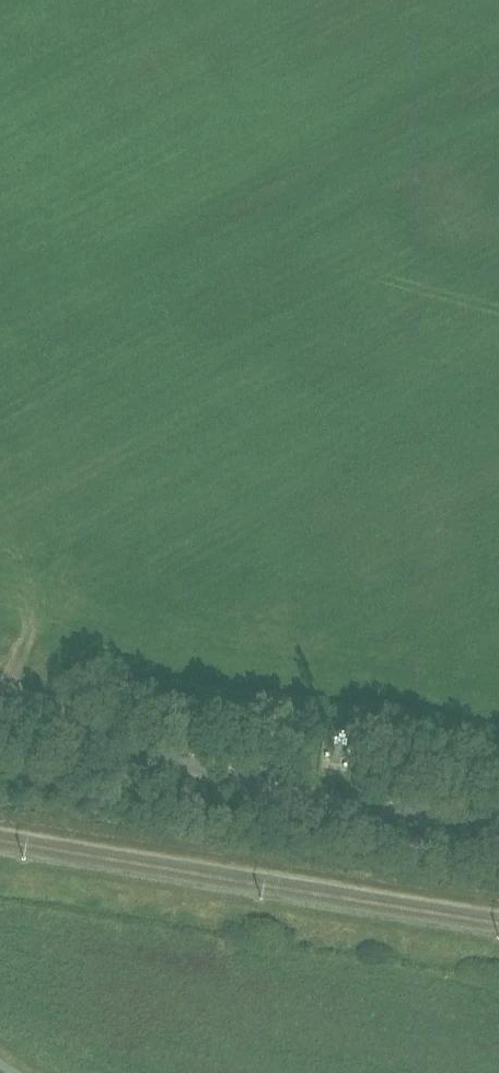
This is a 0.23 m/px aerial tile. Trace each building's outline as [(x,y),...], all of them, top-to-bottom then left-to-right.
[(415,777),(415,763),(397,762),(396,776),(415,777)]
